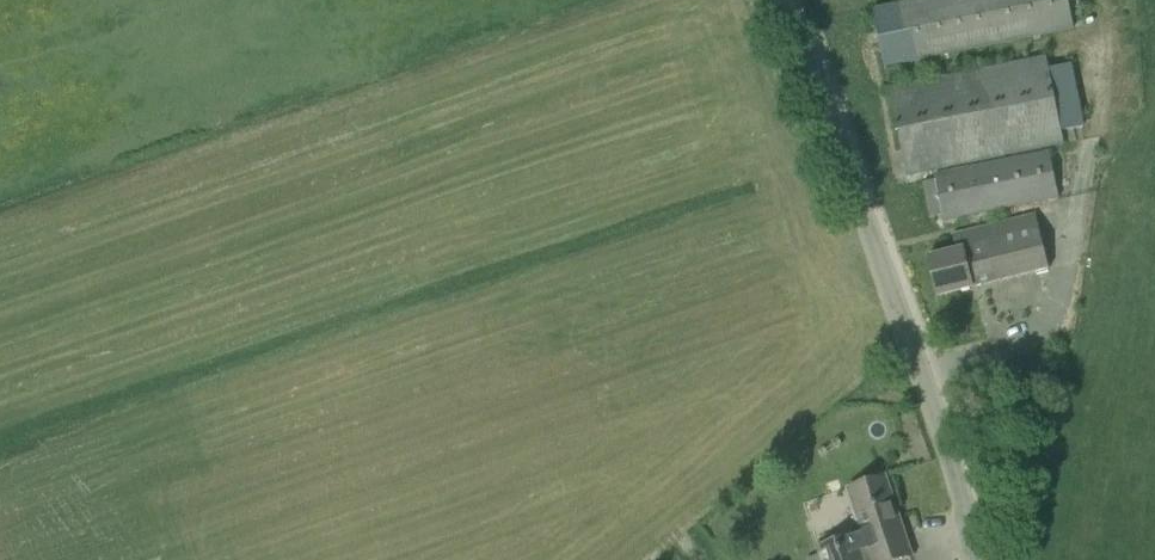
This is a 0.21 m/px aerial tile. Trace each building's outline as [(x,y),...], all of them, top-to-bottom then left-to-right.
[(874,11),(885,67),(1074,28),(1069,3),(1069,0),(928,0),(874,11)] [(1047,58),(890,90),(906,168),(907,176),(935,171),(1065,145),(1062,133),(1050,72),(1047,58)] [(1050,153),(936,176),(937,181),(924,184),(931,219),(944,217),(945,221),(1059,198),(1050,153)] [(1037,215),(970,232),(953,236),(957,252),(928,259),(938,297),(1050,269),(1037,215)] [(1001,407),(990,411),(996,428),(1007,423),(1001,407)] [(822,557),(813,559),(903,559),(912,557),(886,477),(866,484),(858,487),(849,489),(865,536),(856,539),(855,536),(819,548),(822,557)]
